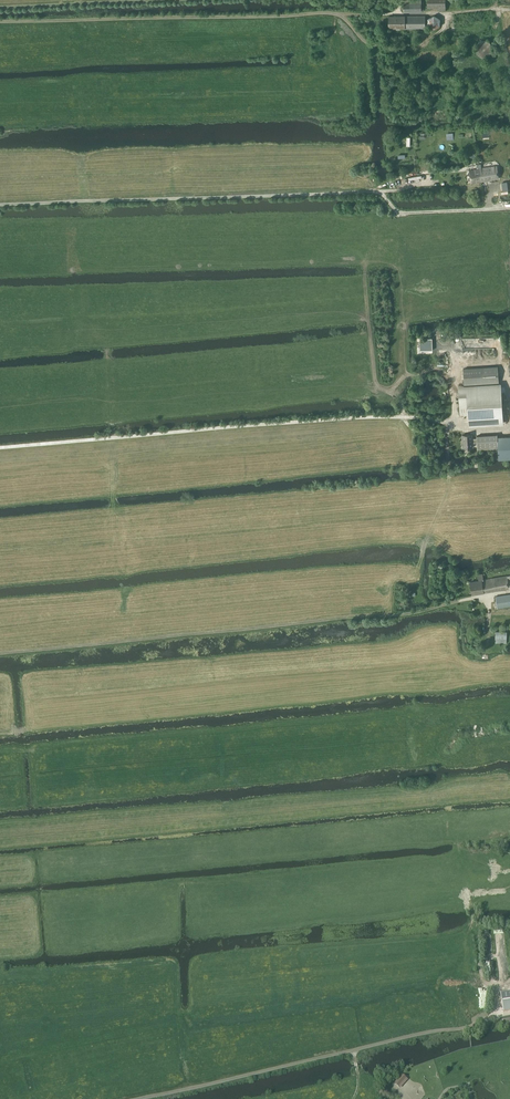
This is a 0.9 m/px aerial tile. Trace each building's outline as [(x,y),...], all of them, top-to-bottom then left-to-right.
[(422,11),(422,0),(410,0),(410,3),(404,4),(404,11),(422,11)] [(446,10),(446,0),(427,0),(428,8),(438,8),(438,10),(446,10)] [(440,26),(440,19),(434,15),(428,18),(428,26),(434,29),(440,26)] [(390,28),(426,28),(426,16),(389,16),(390,28)] [(482,57),(485,57),(486,57),(488,57),(489,56),(490,55),(492,54),(492,52),(493,51),(493,49),(493,48),(493,46),(492,44),(491,43),(490,42),(488,41),(486,40),(484,40),(483,40),(481,41),(480,42),(478,43),(477,44),(477,45),(476,47),(476,49),(476,50),(476,52),(477,53),(478,55),(479,56),(481,57),(482,57)] [(477,169),(470,170),(471,183),(485,181),(499,178),(497,166),(482,168),(481,163),(479,164),(476,164),(477,169)] [(433,350),(432,338),(420,338),(421,350),(433,350)] [(498,366),(463,368),(464,384),(499,382),(498,366)] [(501,388),(459,390),(461,415),(469,414),(469,422),(503,420),(501,388)] [(462,435),(463,439),(464,447),(473,447),(473,443),(477,443),(478,449),(498,448),(499,459),(509,458),(509,436),(498,437),(497,435),(477,436),(477,438),(476,438),(472,438),(472,434),(462,435)] [(473,594),(509,589),(508,576),(484,579),(483,574),(478,574),(479,580),(471,581),(473,594)] [(509,606),(509,594),(496,596),(497,608),(509,606)] [(507,643),(508,632),(496,632),(496,643),(507,643)] [(509,1010),(509,991),(501,993),(503,1011),(509,1010)] [(402,1075),(394,1084),(399,1087),(406,1079),(402,1075)]
